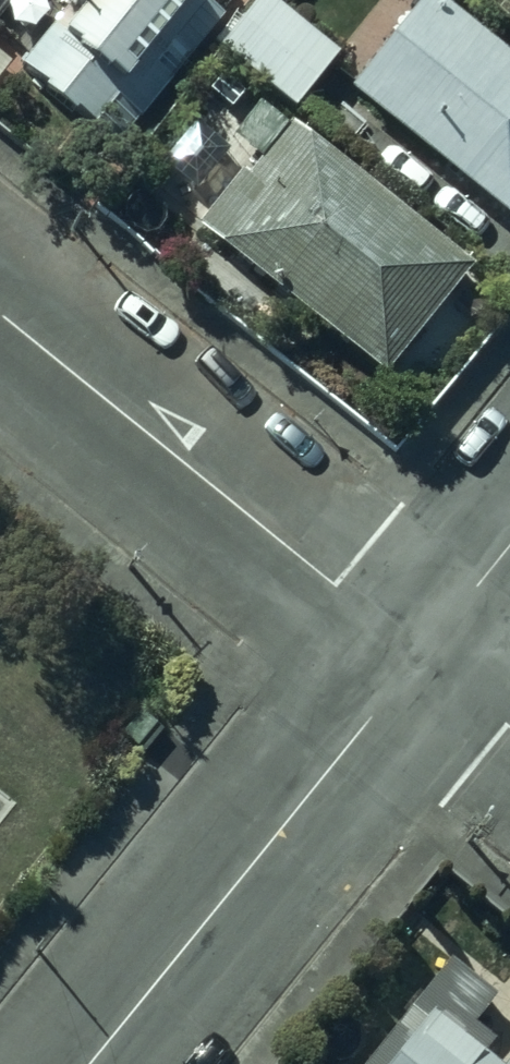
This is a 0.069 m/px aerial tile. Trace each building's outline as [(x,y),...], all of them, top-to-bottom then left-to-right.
[(9,0),(0,0),(0,12),(9,0)] [(232,27),(198,0),(102,0),(29,90),(120,164),(232,27)] [(277,0),(255,0),(221,46),(296,105),(340,49),(277,0)] [(427,9),(348,109),(509,235),(509,74),(427,9)] [(296,134),(203,243),(386,393),(474,284),(296,134)] [(427,1033),(401,1063),(465,1063),(427,1033)]
